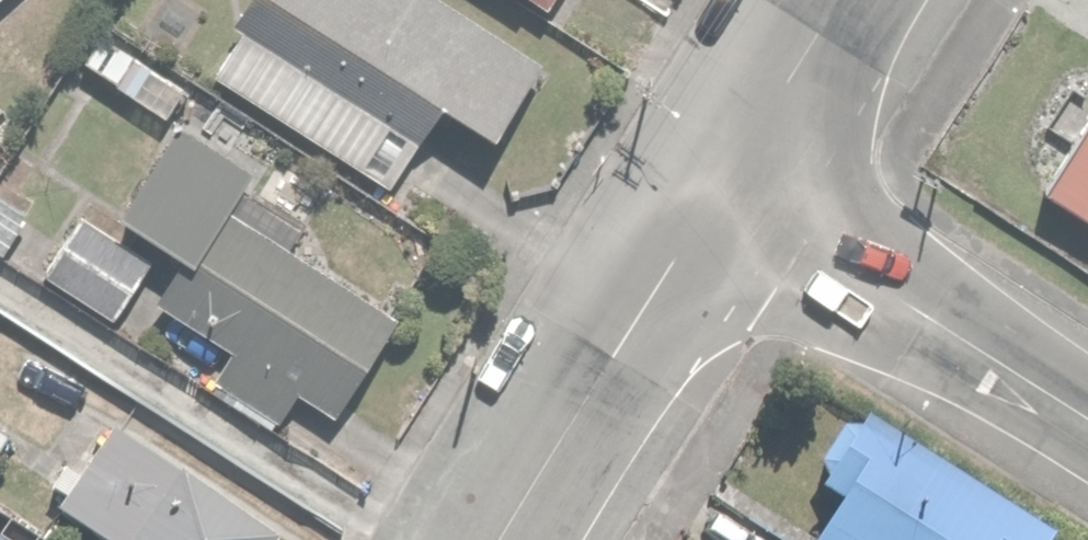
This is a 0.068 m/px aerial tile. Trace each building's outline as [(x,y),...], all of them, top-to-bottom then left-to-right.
[(428,90),(494,129),(543,42),(469,0),(237,0),(229,14),(237,19),(206,74),(381,173),(428,90)] [(184,75),(98,19),(74,57),(159,113),(184,75)] [(1087,215),(1087,103),(1037,183),(1087,215)] [(384,308),(224,203),(246,167),(171,118),(112,208),(180,252),(153,292),(235,346),(220,369),(277,406),(291,385),(321,404),(384,308)] [(0,159),(0,247),(25,264),(52,225),(18,201),(32,181),(0,159)] [(75,212),(40,269),(111,312),(146,255),(75,212)] [(854,413),(803,496),(820,506),(799,539),(1040,539),(1046,529),(854,413)] [(106,417),(50,509),(97,539),(280,539),(283,535),(106,417)] [(0,419),(0,474),(23,433),(0,419)]
